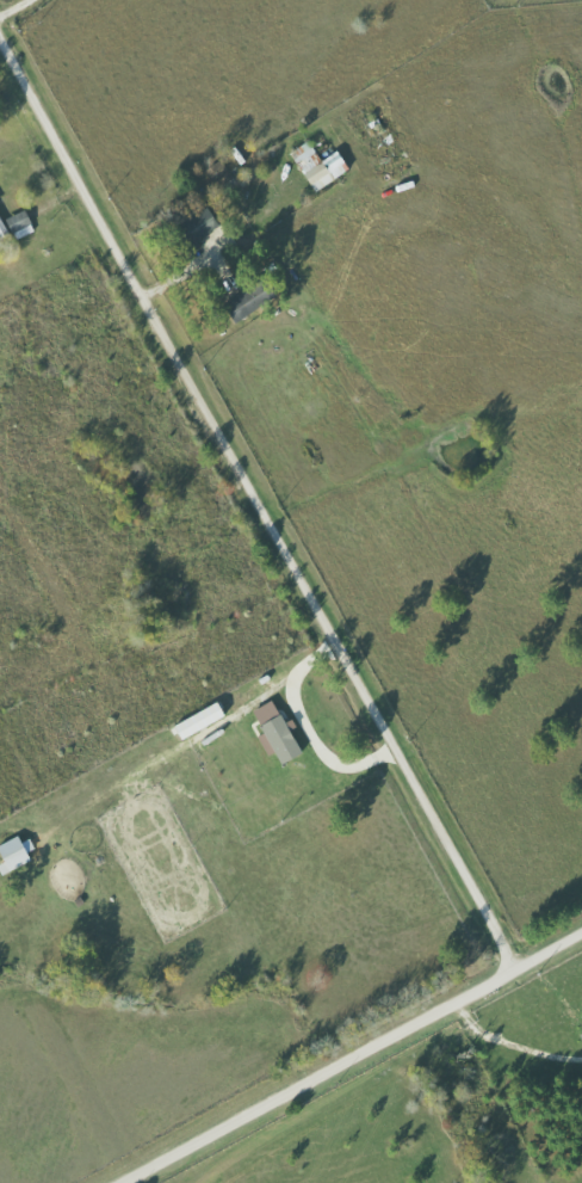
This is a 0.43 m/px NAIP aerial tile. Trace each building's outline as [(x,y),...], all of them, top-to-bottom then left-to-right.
[(354,170),(342,150),(325,161),(312,141),(294,151),(318,192),(354,170)] [(0,206),(0,239),(1,241),(14,234),(0,206)] [(225,227),(215,209),(187,223),(196,241),(225,227)] [(19,239),(38,232),(30,210),(11,217),(19,239)] [(269,278),(231,304),(244,322),(282,297),(269,278)] [(257,710),(268,734),(263,737),(272,756),(280,752),(286,764),(305,755),(279,700),(257,710)] [(231,716),(222,702),(179,726),(187,740),(231,716)] [(6,875),(39,858),(26,834),(2,847),(10,862),(1,866),(6,875)]
